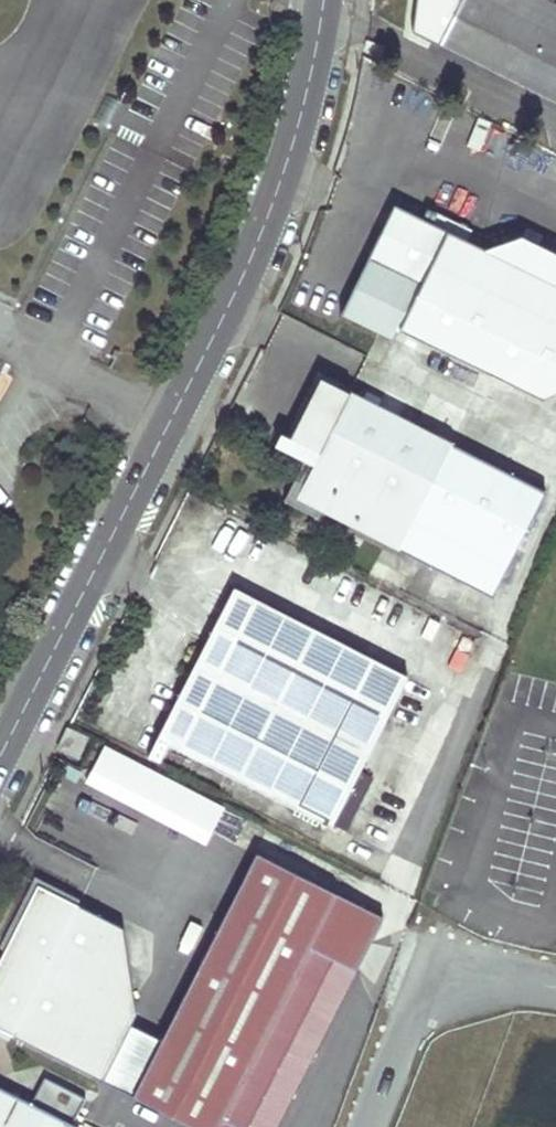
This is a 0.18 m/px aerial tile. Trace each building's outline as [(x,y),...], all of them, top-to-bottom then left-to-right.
[(550,100),(554,93),(555,93),(555,5),(545,0),(433,0),(435,1),(420,33),(550,100)] [(494,387),(520,331),(368,258),(341,315),(494,387)] [(321,452),(315,465),(299,498),(323,510),(354,525),(357,519),(375,529),(372,534),(398,548),(414,516),(416,517),(453,445),(321,378),(291,437),(321,452)] [(498,598),(550,494),(453,445),(416,517),(414,516),(398,548),(498,598)] [(299,498),(315,465),(306,461),(286,501),(318,518),(323,510),(299,498)] [(375,529),(357,519),(354,525),(372,534),(375,529)] [(331,827),(408,677),(235,588),(158,738),(331,827)] [(89,738),(68,728),(61,743),(58,748),(79,758),(89,738)] [(208,844),(227,805),(102,745),(83,784),(208,844)] [(257,1126),(276,1126),(383,916),(257,851),(173,1015),(255,1057),(227,1112),(257,1126)] [(145,1070),(227,1112),(255,1057),(173,1015),(145,1070)] [(0,1087),(0,1126),(78,1126),(0,1087)]
